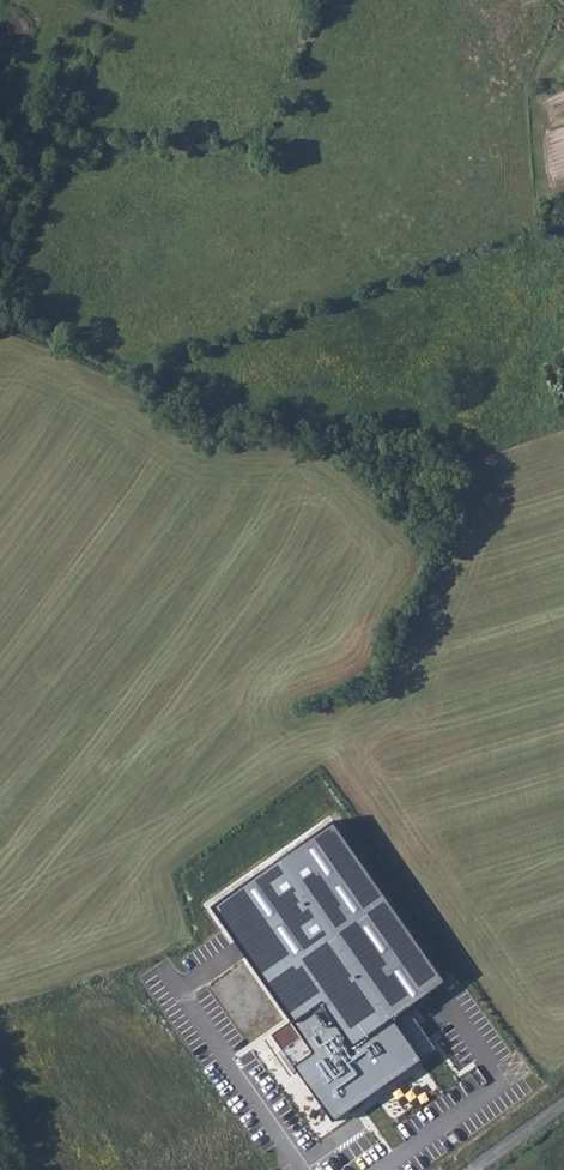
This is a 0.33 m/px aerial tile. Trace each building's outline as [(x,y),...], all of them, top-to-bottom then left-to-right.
[(334,821),(216,901),(295,1018),(273,1033),(335,1124),(349,1114),(344,1106),(434,1045),(407,1004),(441,980),(334,821)]
